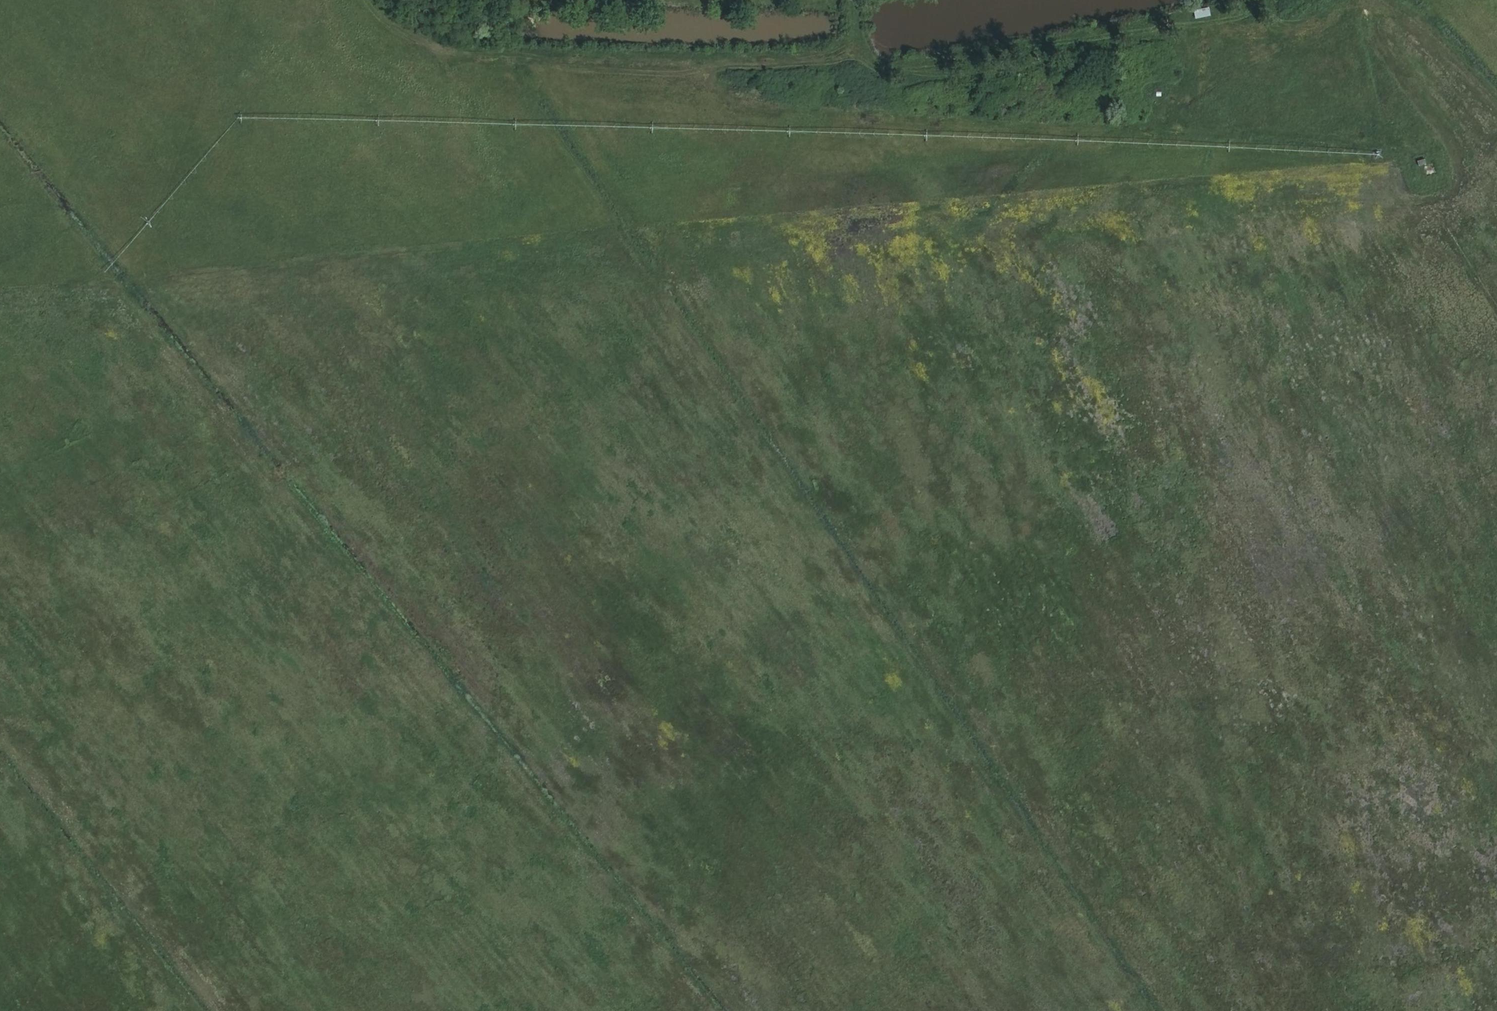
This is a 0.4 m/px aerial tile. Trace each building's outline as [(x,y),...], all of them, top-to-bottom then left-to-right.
[(1196,19),(1212,16),(1210,7),(1194,10),(1196,19)]
